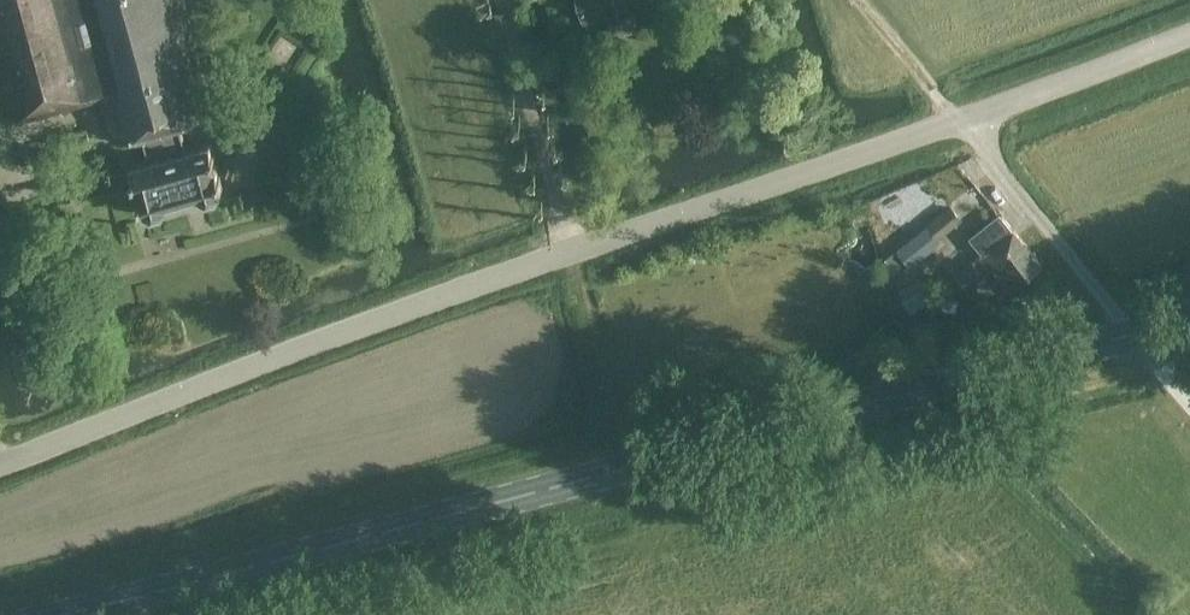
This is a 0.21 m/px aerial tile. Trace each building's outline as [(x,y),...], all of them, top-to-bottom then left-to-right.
[(2,122),(96,97),(101,115),(104,115),(111,141),(141,133),(177,124),(215,114),(184,0),(0,0),(0,117),(2,122)] [(584,16),(607,10),(608,10),(609,16),(609,17),(613,32),(618,31),(636,26),(632,10),(630,4),(631,4),(645,0),(579,0),(584,16)] [(147,158),(129,163),(141,209),(144,208),(145,210),(150,214),(161,211),(164,205),(164,203),(199,194),(199,196),(205,200),(216,198),(219,191),(218,189),(221,189),(207,143),(183,149),(177,124),(141,133),(147,158)] [(62,134),(66,151),(91,145),(87,128),(62,134)] [(962,218),(950,204),(925,224),(936,237),(937,239),(962,218)] [(1040,263),(1001,213),(970,237),(982,252),(981,253),(992,266),(1009,288),(1040,263)] [(918,230),(884,257),(895,270),(906,261),(907,263),(930,245),(918,230)] [(992,266),(981,253),(955,274),(965,287),(992,266)] [(900,299),(911,313),(934,295),(923,281),(900,299)]
